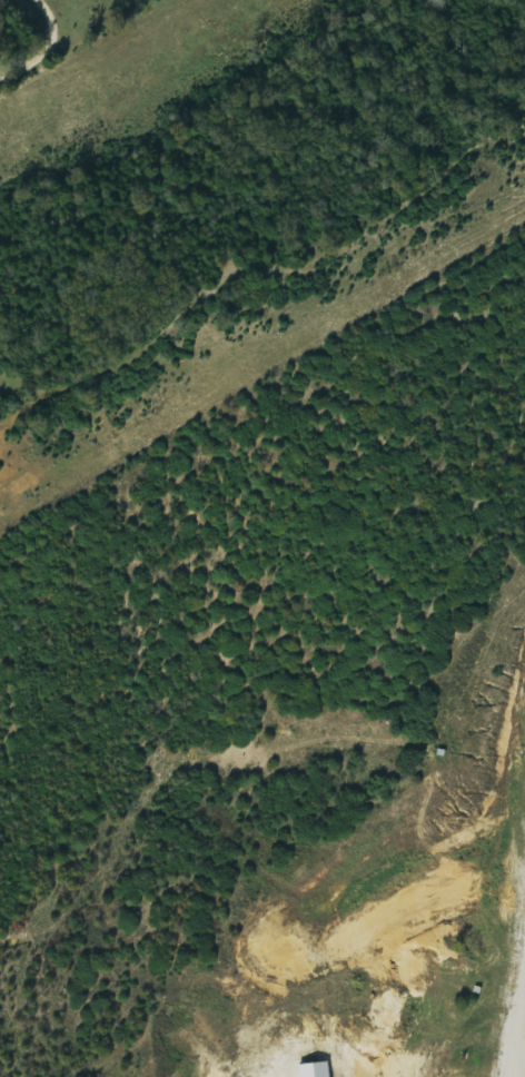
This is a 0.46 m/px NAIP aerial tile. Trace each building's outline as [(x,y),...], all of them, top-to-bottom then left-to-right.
[(333,1063),(302,1066),(303,1076),(334,1076),(333,1063)]
